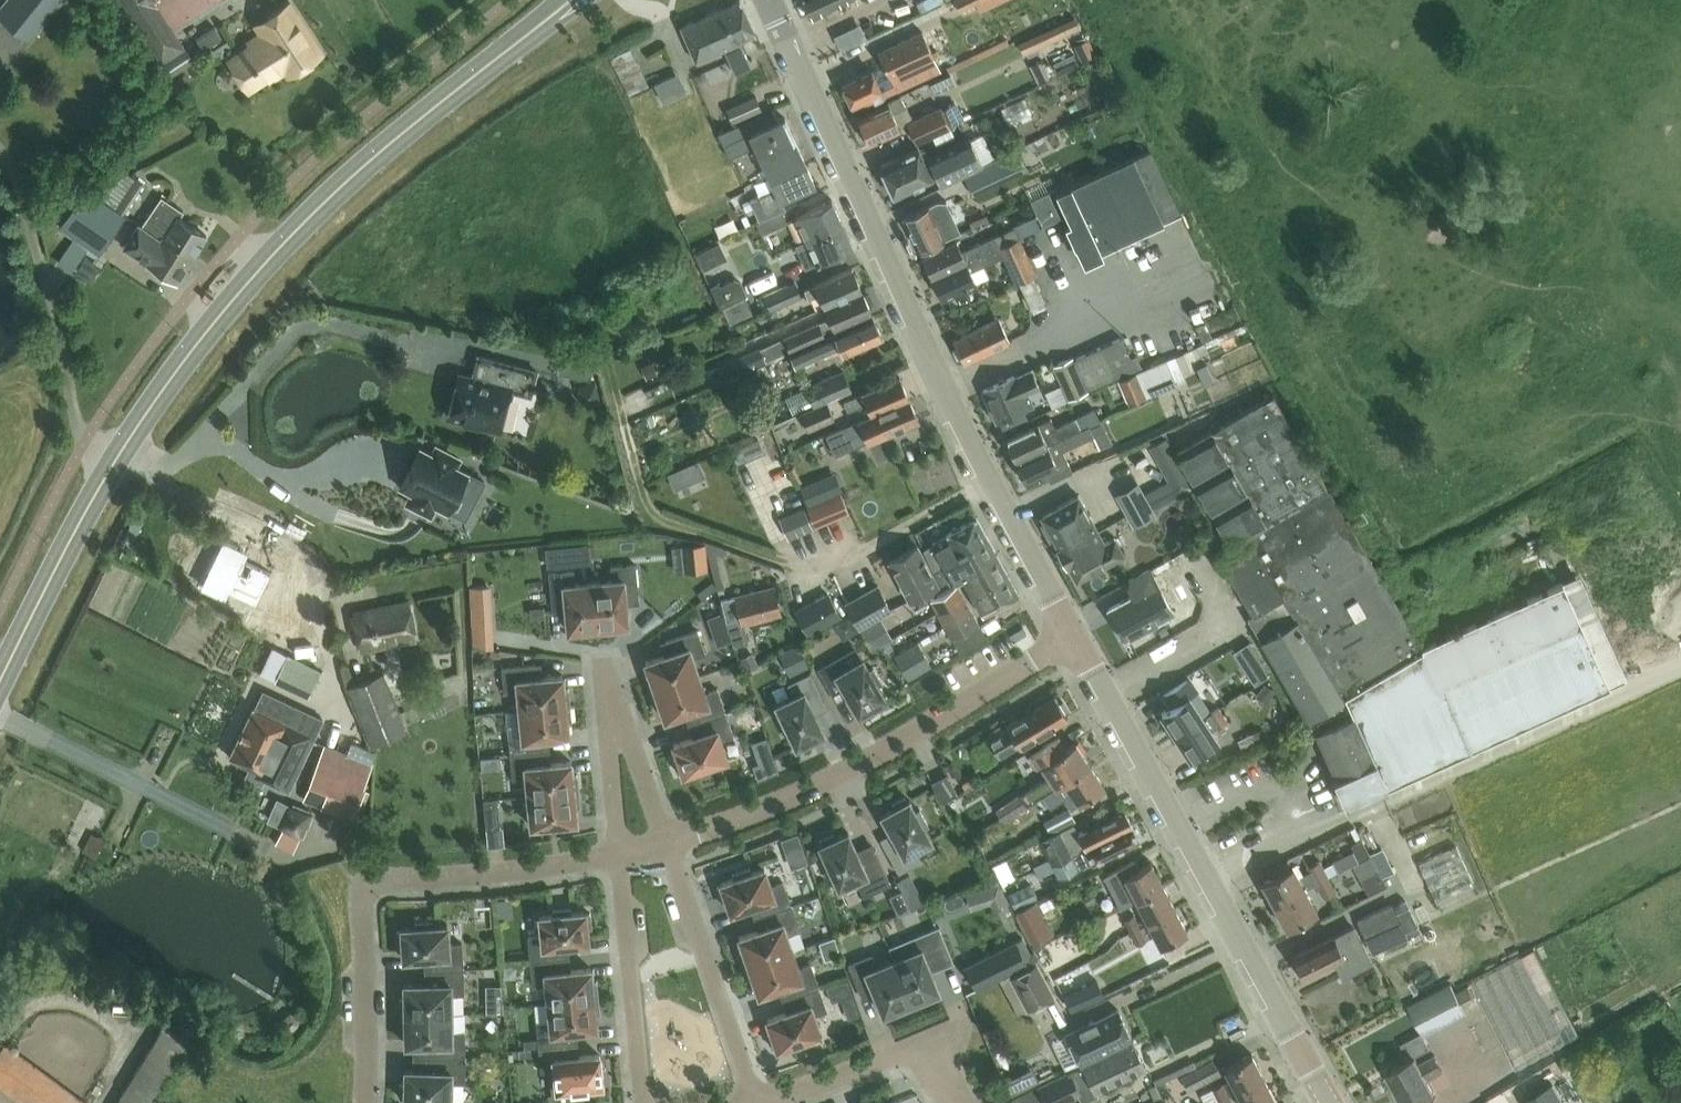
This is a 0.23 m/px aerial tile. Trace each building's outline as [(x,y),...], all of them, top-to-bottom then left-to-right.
[(0,8),(0,13),(30,37),(61,0),(6,0),(0,8)] [(161,61),(184,47),(173,30),(219,0),(122,0),(161,61)] [(809,16),(843,0),(802,0),(809,16)] [(740,1),(721,10),(729,27),(718,32),(730,62),(729,63),(735,74),(751,67),(740,43),(756,36),(740,1)] [(248,42),(251,46),(229,60),(248,90),(272,74),(275,78),(285,71),(288,75),(321,54),(289,4),(256,25),(262,34),(248,42)] [(729,27),(721,10),(681,28),(697,62),(723,50),(729,63),(730,62),(718,32),(729,27)] [(1074,17),(1018,43),(1024,54),(1080,28),(1074,17)] [(215,24),(202,30),(210,45),(222,38),(215,24)] [(884,66),(871,72),(883,97),(940,71),(922,32),(878,53),(884,66)] [(185,49),(162,64),(170,77),(193,62),(185,49)] [(629,49),(609,59),(627,96),(648,86),(629,49)] [(851,106),(865,100),(867,105),(883,97),(871,72),(842,85),(851,106)] [(678,74),(653,86),(661,103),(686,92),(678,74)] [(925,86),(911,91),(916,104),(930,99),(925,86)] [(731,124),(762,111),(754,96),(725,109),(731,124)] [(888,104),(857,118),(869,144),(900,130),(899,128),(907,124),(917,143),(915,144),(916,145),(951,129),(950,127),(961,121),(952,102),(941,107),(913,121),(902,98),(888,104)] [(773,110),(719,135),(729,157),(754,145),(756,150),(791,134),(784,118),(778,121),(773,110)] [(918,149),(880,167),(895,197),(936,178),(940,186),(982,166),(994,161),(982,135),(970,140),(962,124),(951,129),(916,145),(918,149)] [(791,134),(756,150),(770,180),(805,164),(791,134)] [(1133,157),(1056,194),(1070,225),(1065,227),(1075,248),(1080,246),(1087,260),(1164,223),(1163,222),(1181,214),(1150,149),(1133,157)] [(1015,151),(963,176),(973,197),(1025,172),(1015,151)] [(774,189),(750,200),(759,221),(780,211),(785,208),(782,201),(815,186),(805,164),(770,180),(774,189)] [(128,174),(112,181),(95,193),(119,210),(125,214),(136,198),(144,184),(128,174)] [(1041,213),(1054,207),(1046,190),(1033,196),(1041,213)] [(99,254),(124,217),(92,195),(70,207),(58,226),(99,254)] [(160,198),(141,225),(144,227),(161,238),(162,236),(193,256),(206,236),(178,219),(182,213),(160,198)] [(840,224),(831,202),(796,218),(805,240),(840,224)] [(939,202),(904,217),(919,251),(960,232),(946,202),(939,202)] [(759,221),(755,222),(760,234),(786,223),(780,211),(759,221)] [(1034,216),(1013,226),(1014,229),(1018,239),(1040,229),(1034,216)] [(840,224),(805,240),(806,241),(794,246),(805,269),(851,248),(840,224)] [(144,227),(141,225),(140,227),(138,225),(123,248),(146,262),(145,263),(176,283),(193,256),(162,236),(161,238),(144,227)] [(1014,229),(987,242),(961,253),(956,243),(922,258),(932,279),(1018,239),(1014,229)] [(71,235),(53,254),(67,267),(85,248),(71,235)] [(1035,275),(1018,239),(932,279),(941,300),(974,285),(969,273),(1002,258),(1014,285),(1035,275)] [(727,259),(719,242),(696,253),(704,270),(727,259)] [(824,307),(861,291),(852,270),(804,290),(808,301),(819,296),(824,307)] [(721,286),(716,284),(711,286),(720,306),(745,294),(739,282),(734,280),(721,286)] [(795,283),(763,296),(769,310),(801,296),(795,283)] [(1222,290),(1164,306),(1163,301),(1154,304),(1162,336),(1183,330),(1180,317),(1226,304),(1222,290)] [(829,320),(819,324),(818,322),(782,338),(789,352),(824,337),(823,333),(870,313),(861,291),(824,307),(829,320)] [(752,314),(745,297),(721,308),(729,324),(752,314)] [(824,337),(789,352),(788,353),(794,367),(841,347),(844,355),(881,339),(872,317),(824,338),(824,337)] [(964,365),(1010,344),(999,320),(953,341),(964,365)] [(1137,373),(1148,368),(1133,331),(1072,357),(1088,392),(1136,371),(1137,373)] [(765,362),(759,348),(718,366),(724,380),(765,362)] [(593,362),(561,355),(557,373),(590,379),(593,362)] [(472,378),(466,377),(458,375),(447,417),(499,430),(509,390),(529,395),(536,371),(478,356),(472,378)] [(1088,392),(1072,357),(1053,366),(1069,400),(1088,392)] [(1137,373),(1135,373),(1135,374),(1145,397),(1175,384),(1169,369),(1178,366),(1175,357),(1148,368),(1137,373)] [(646,380),(657,375),(651,362),(641,367),(646,380)] [(803,387),(804,390),(785,398),(793,416),(799,413),(800,414),(827,403),(827,402),(852,391),(843,370),(803,387)] [(1014,377),(983,392),(990,407),(988,411),(991,419),(996,420),(997,423),(1028,408),(1033,406),(1027,393),(1038,388),(1031,372),(1015,379),(1014,377)] [(1135,374),(1118,381),(1128,405),(1145,398),(1144,397),(1145,397),(1135,374)] [(843,401),(848,412),(866,404),(871,415),(908,399),(899,377),(843,401)] [(856,422),(857,424),(827,437),(835,456),(872,440),(917,420),(908,399),(871,415),(856,422)] [(827,403),(800,414),(807,432),(834,420),(827,403)] [(1051,420),(1037,426),(1005,441),(1015,462),(1089,429),(1088,427),(1093,425),(1088,413),(1055,427),(1051,420)] [(1102,423),(1089,429),(1015,462),(1024,483),(1046,473),(1050,482),(1072,472),(1063,452),(1079,444),(1093,437),(1099,449),(1112,444),(1102,423)] [(1153,445),(1173,479),(1171,486),(1148,499),(1154,510),(1193,488),(1165,438),(1153,445)] [(1124,471),(1135,468),(1132,456),(1148,452),(1145,441),(1118,448),(1124,471)] [(877,468),(890,462),(882,442),(869,448),(877,468)] [(455,467),(459,460),(436,447),(432,455),(420,449),(399,488),(411,494),(410,497),(409,500),(410,503),(413,506),(418,509),(430,515),(435,506),(446,512),(455,494),(473,503),(484,482),(455,467)] [(1130,520),(1150,509),(1136,484),(1117,495),(1130,520)] [(839,491),(805,506),(815,528),(849,513),(839,491)] [(1053,552),(1057,550),(1066,567),(1068,566),(1077,582),(1127,554),(1117,536),(1107,542),(1081,495),(1041,517),(1044,523),(1039,526),(1053,552)] [(1247,495),(1213,511),(1223,535),(1258,520),(1247,495)] [(787,540),(812,529),(802,507),(778,518),(787,540)] [(946,537),(932,545),(923,550),(929,562),(934,572),(958,559),(956,555),(987,538),(976,519),(946,536),(946,537)] [(958,559),(934,572),(941,583),(951,578),(954,582),(961,578),(998,558),(987,538),(956,555),(958,559)] [(243,552),(221,541),(197,590),(222,603),(226,595),(254,608),(270,575),(239,560),(243,552)] [(587,544),(544,548),(545,568),(589,564),(587,544)] [(706,544),(689,545),(691,572),(708,571),(706,544)] [(918,546),(889,561),(908,599),(938,584),(918,546)] [(1254,607),(1244,614),(1248,620),(1281,598),(1247,548),(1224,564),(1254,607)] [(998,558),(961,578),(974,602),(978,593),(1008,576),(998,558)] [(593,582),(598,633),(614,631),(613,626),(627,625),(625,599),(638,598),(635,565),(610,567),(611,580),(593,582)] [(598,633),(593,582),(574,584),(573,570),(548,573),(551,606),(565,605),(567,631),(581,629),(582,634),(598,633)] [(1524,719),(1623,681),(1581,571),(1331,668),(1346,705),(1310,719),(1341,797),(1403,773),(1403,774),(1527,726),(1524,719)] [(1149,572),(1125,585),(1133,598),(1110,611),(1126,640),(1173,614),(1149,572)] [(1018,596),(1008,576),(978,593),(974,602),(981,616),(1018,596)] [(491,586),(469,587),(472,646),(493,649),(491,586)] [(877,586),(846,603),(859,626),(890,610),(877,586)] [(937,613),(962,598),(955,586),(930,601),(937,613)] [(774,587),(735,597),(720,600),(725,622),(740,618),(742,625),(780,615),(774,587)] [(1345,623),(1368,622),(1369,648),(1405,646),(1404,630),(1392,631),(1391,606),(1357,607),(1356,589),(1344,589),(1345,623)] [(839,617),(827,594),(796,611),(808,634),(839,617)] [(969,611),(962,598),(937,613),(944,625),(969,611)] [(408,601),(354,613),(362,651),(416,639),(408,601)] [(1295,610),(1258,628),(1297,709),(1339,689),(1330,672),(1326,674),(1295,610)] [(969,611),(944,625),(952,638),(977,623),(969,611)] [(940,623),(918,637),(930,657),(953,643),(940,623)] [(1151,647),(1176,635),(1171,625),(1146,638),(1151,647)] [(1026,634),(1022,628),(1009,635),(1013,642),(1026,634)] [(650,692),(698,676),(692,658),(705,654),(697,630),(665,641),(670,654),(645,662),(649,676),(645,677),(650,692)] [(917,642),(894,655),(907,680),(931,667),(917,642)] [(1268,677),(1249,642),(1232,653),(1253,686),(1268,677)] [(806,666),(796,646),(778,655),(788,674),(806,666)] [(320,671),(302,662),(287,655),(274,683),(307,699),(320,671)] [(858,714),(871,707),(873,711),(886,704),(883,700),(885,699),(878,686),(882,684),(873,668),(869,670),(862,659),(845,668),(838,657),(817,670),(834,698),(845,691),(858,714)] [(519,710),(570,705),(568,689),(563,689),(562,676),(536,678),(534,665),(501,668),(504,693),(517,692),(519,710)] [(404,731),(382,674),(348,687),(371,744),(404,731)] [(776,705),(782,717),(777,719),(785,736),(790,734),(796,746),(798,745),(800,750),(813,743),(811,739),(824,733),(812,709),(824,703),(810,674),(787,684),(793,696),(776,705)] [(704,693),(698,676),(650,692),(655,708),(660,706),(664,720),(689,711),(693,724),(725,713),(717,689),(704,693)] [(1164,697),(1171,708),(1162,714),(1176,736),(1211,714),(1189,680),(1164,697)] [(254,709),(242,730),(278,748),(290,726),(309,736),(313,738),(322,719),(263,691),(254,709)] [(1020,749),(1038,738),(1068,719),(1055,697),(987,739),(998,757),(1017,745),(1020,749)] [(570,705),(519,710),(522,739),(508,740),(510,754),(543,751),(542,738),(568,736),(566,721),(571,721),(570,705)] [(1211,714),(1176,736),(1190,757),(1215,740),(1208,730),(1219,723),(1220,724),(1225,720),(1218,709),(1211,714)] [(1313,717),(1309,710),(1301,714),(1305,721),(1313,717)] [(733,736),(725,713),(693,724),(698,736),(673,744),(677,758),(672,759),(677,773),(682,771),(683,774),(696,769),(698,774),(715,768),(714,763),(726,759),(720,740),(733,736)] [(264,779),(288,791),(313,738),(309,736),(290,726),(278,748),(242,730),(229,758),(249,768),(245,776),(261,784),(264,779)] [(1258,730),(1237,741),(1242,751),(1263,741),(1258,730)] [(1020,796),(996,811),(1003,821),(1026,806),(1046,792),(1056,786),(1063,782),(1088,765),(1074,744),(1065,750),(1057,738),(1027,758),(1036,770),(1041,766),(1048,777),(1038,784),(1020,796)] [(324,745),(303,799),(352,818),(363,789),(361,788),(371,763),(324,745)] [(544,764),(543,751),(510,754),(512,779),(525,778),(527,796),(578,791),(576,775),(572,776),(570,762),(544,764)] [(752,766),(757,781),(777,772),(773,759),(752,766)] [(1063,782),(1056,786),(1063,797),(1071,793),(1078,804),(1103,787),(1088,765),(1063,782)] [(931,783),(941,802),(957,794),(947,774),(931,783)] [(1064,799),(1056,786),(1046,792),(1055,805),(1064,799)] [(578,791),(527,796),(530,826),(576,822),(575,808),(580,807),(578,791)] [(904,797),(891,804),(894,808),(881,815),(894,838),(882,845),(898,874),(920,862),(914,850),(931,841),(924,829),(928,826),(920,810),(915,813),(908,800),(906,801),(904,797)] [(499,827),(497,799),(483,801),(486,828),(499,827)] [(288,805),(278,825),(299,836),(309,813),(288,805)] [(1069,808),(1043,821),(1050,834),(1075,821),(1069,808)] [(1124,811),(1078,834),(1065,840),(1060,831),(1041,841),(1049,859),(1052,865),(1085,849),(1132,826),(1124,811)] [(1132,826),(1085,849),(1052,865),(1059,879),(1079,869),(1092,863),(1093,864),(1139,842),(1132,826)] [(890,884),(874,849),(858,856),(847,832),(834,838),(832,834),(819,840),(821,844),(819,845),(825,858),(820,860),(828,877),(833,875),(838,887),(856,879),(864,896),(890,884)] [(797,835),(782,840),(786,850),(800,845),(797,835)] [(1456,847),(1419,863),(1437,903),(1473,886),(1456,847)] [(1135,859),(1103,876),(1120,908),(1136,900),(1163,886),(1150,863),(1140,868),(1135,859)] [(1035,873),(1051,865),(1048,860),(1032,867),(1035,873)] [(1309,872),(1298,877),(1292,866),(1260,884),(1273,907),(1305,889),(1316,884),(1327,878),(1338,871),(1334,863),(1322,869),(1318,862),(1307,868),(1309,872)] [(1051,865),(1035,873),(1038,879),(1054,871),(1051,865)] [(755,904),(759,916),(790,906),(791,906),(783,882),(770,887),(764,868),(751,873),(749,868),(732,874),(733,879),(720,883),(721,885),(716,887),(721,901),(726,899),(730,913),(755,904)] [(1327,878),(1316,884),(1324,899),(1335,893),(1327,878)] [(1031,885),(1008,895),(1014,909),(1023,906),(1037,900),(1031,885)] [(1142,913),(1147,923),(1175,909),(1163,886),(1136,900),(1142,913)] [(1318,912),(1305,889),(1273,907),(1286,930),(1318,912)] [(923,903),(917,891),(905,897),(911,909),(923,903)] [(1405,898),(1392,904),(1391,903),(1356,920),(1372,955),(1408,938),(1407,938),(1421,932),(1405,898)] [(1031,904),(1015,911),(1031,944),(1047,937),(1031,904)] [(792,951),(786,933),(798,929),(791,906),(790,906),(759,916),(763,929),(738,937),(743,951),(738,952),(743,967),(792,951)] [(530,961),(563,958),(561,945),(588,942),(586,928),(591,928),(590,913),(585,914),(585,911),(571,913),(570,908),(552,910),(552,915),(539,916),(541,935),(527,937),(530,961)] [(1147,923),(1140,927),(1146,939),(1154,935),(1160,947),(1178,937),(1187,933),(1175,909),(1147,923)] [(1133,915),(1123,920),(1130,932),(1140,927),(1133,915)] [(430,971),(463,969),(461,944),(448,944),(447,925),(433,926),(433,921),(414,922),(415,927),(400,928),(401,930),(396,931),(397,945),(402,945),(403,959),(429,957),(430,971)] [(928,967),(941,962),(951,958),(938,927),(888,948),(893,960),(912,1007),(927,1001),(925,997),(938,991),(928,967)] [(1140,927),(1130,932),(1136,945),(1146,939),(1140,927)] [(1355,952),(1350,942),(1339,948),(1334,938),(1293,958),(1303,978),(1355,952)] [(1016,941),(964,967),(975,989),(1027,963),(1016,941)] [(1578,1035),(1534,948),(1470,982),(1516,1070),(1578,1035)] [(798,968),(792,951),(743,967),(749,983),(753,981),(758,994),(783,986),(787,998),(818,988),(810,964),(798,968)] [(912,1007),(893,960),(876,967),(871,955),(848,964),(860,995),(873,990),(883,1014),(896,1009),(898,1013),(912,1007)] [(593,998),(598,998),(596,982),(592,982),(590,968),(564,971),(563,958),(530,961),(532,986),(545,985),(547,1003),(593,998)] [(1027,1010),(1054,996),(1036,962),(1009,977),(1027,1010)] [(463,969),(430,971),(430,984),(404,984),(404,998),(399,999),(399,1015),(450,1014),(450,995),(463,995),(463,969)] [(498,1005),(500,981),(483,980),(482,1004),(498,1005)] [(1408,1060),(1386,1072),(1403,1102),(1413,1102),(1433,1092),(1426,1079),(1441,1071),(1433,1056),(1419,1064),(1415,1057),(1430,1049),(1423,1037),(1466,1014),(1461,1005),(1465,1003),(1469,1012),(1479,1007),(1475,999),(1475,998),(1468,985),(1455,992),(1451,985),(1408,1008),(1421,1033),(1400,1044),(1408,1060)] [(818,988),(787,998),(791,1011),(766,1019),(771,1032),(766,1034),(771,1048),(776,1046),(776,1048),(790,1044),(791,1049),(809,1043),(807,1038),(820,1034),(814,1015),(826,1011),(818,988)] [(593,998),(547,1003),(549,1021),(536,1023),(538,1047),(571,1044),(570,1031),(596,1028),(595,1014),(600,1014),(598,998),(593,998)] [(1118,1009),(1065,1034),(1079,1063),(1132,1038),(1118,1009)] [(1068,1028),(1096,1018),(1093,1009),(1065,1020),(1068,1028)] [(450,1014),(399,1015),(400,1031),(404,1031),(405,1045),(431,1044),(431,1057),(465,1058),(464,1032),(451,1032),(450,1014)] [(196,1044),(163,1024),(114,1102),(147,1102),(196,1044)] [(1097,1095),(1095,1091),(1145,1067),(1134,1042),(1038,1087),(1045,1102),(1064,1102),(1079,1096),(1082,1102),(1097,1095)] [(554,1071),(557,1102),(580,1102),(589,1102),(588,1087),(602,1085),(601,1083),(606,1083),(605,1068),(600,1069),(599,1054),(572,1057),(571,1044),(538,1047),(540,1072),(554,1071)] [(4,1046),(0,1052),(0,1087),(22,1102),(81,1102),(4,1046)] [(1223,1084),(1222,1083),(1212,1088),(1220,1102),(1233,1102),(1229,1096),(1237,1092),(1264,1078),(1251,1054),(1225,1068),(1231,1080),(1223,1084)] [(431,1057),(431,1071),(405,1070),(404,1084),(399,1084),(399,1098),(404,1098),(404,1101),(418,1101),(418,1102),(436,1102),(450,1102),(450,1083),(464,1083),(465,1058),(431,1057)] [(1218,1075),(1210,1059),(1183,1074),(1191,1089),(1218,1075)] [(1532,1093),(1538,1102),(1576,1102),(1561,1077),(1532,1093)] [(1243,1102),(1273,1102),(1276,1101),(1264,1078),(1237,1092),(1243,1102)]
